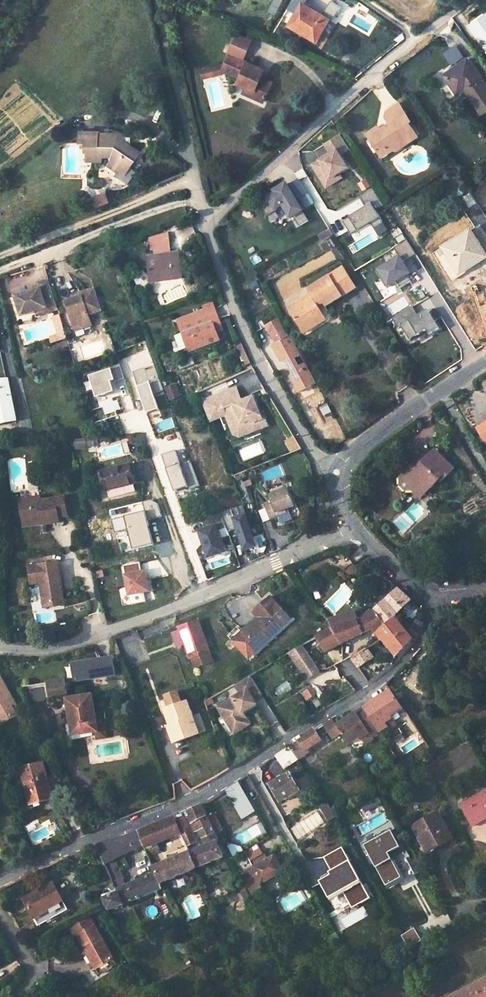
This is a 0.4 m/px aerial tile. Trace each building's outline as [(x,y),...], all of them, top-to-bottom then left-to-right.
[(306,8),(294,29),(302,34),(304,31),(322,41),(332,22),(306,8)] [(302,34),(301,36),(325,49),(337,25),(332,22),(322,41),(304,31),(302,34)] [(477,36),(485,49),(485,30),(477,36)] [(221,66),(219,70),(225,73),(237,79),(235,84),(244,88),(252,92),(249,99),(262,104),(269,87),(256,81),(258,76),(261,70),(239,60),(246,45),(233,40),(221,66)] [(443,77),(449,87),(453,85),(460,95),(465,91),(482,115),(485,112),(485,91),(466,63),(454,71),(454,69),(443,77)] [(219,70),(221,66),(212,68),(214,76),(225,73),(219,70)] [(214,76),(212,68),(202,70),(204,78),(214,76)] [(258,76),(256,81),(269,87),(272,83),(258,76)] [(453,85),(449,87),(457,97),(460,95),(453,85)] [(244,88),(241,95),(249,99),(252,92),(244,88)] [(390,124),(382,129),(380,126),(376,125),(365,132),(374,146),(393,150),(416,135),(410,126),(408,128),(405,123),(409,120),(396,101),(384,108),(383,114),(390,124)] [(99,131),(81,130),(80,143),(88,143),(88,146),(86,146),(85,147),(84,148),(84,150),(84,151),(85,152),(88,153),(88,159),(103,160),(103,155),(110,155),(109,160),(107,163),(119,171),(124,164),(129,167),(140,152),(130,145),(123,140),(124,137),(118,133),(103,133),(103,137),(99,137),(99,132),(99,131)] [(347,165),(339,153),(348,147),(340,133),(324,143),(328,151),(327,152),(328,153),(325,155),(324,154),(311,163),(322,180),(338,170),(347,165)] [(393,150),(374,146),(382,158),(393,150)] [(124,164),(119,171),(124,175),(129,167),(124,164)] [(325,185),(341,176),(338,170),(322,180),(325,185)] [(306,220),(283,182),(276,187),(277,189),(273,192),(256,202),(264,215),(274,209),(273,208),(280,204),(288,217),(291,215),(297,225),(306,220)] [(382,220),(374,208),(383,203),(373,186),(359,195),(364,203),(348,213),(349,215),(342,219),(350,232),(369,220),(373,226),(382,220)] [(387,228),(382,220),(373,226),(378,234),(387,228)] [(327,229),(317,235),(322,242),(332,237),(327,229)] [(468,229),(430,252),(448,281),(485,259),(468,229)] [(405,239),(402,233),(393,238),(397,244),(405,239)] [(168,235),(153,237),(156,255),(148,256),(152,283),(154,283),(183,279),(179,252),(170,253),(168,235)] [(414,253),(405,239),(397,244),(392,247),(398,257),(375,271),(385,287),(395,281),(399,287),(410,281),(406,274),(409,273),(401,261),(414,253)] [(312,297),(290,311),(301,329),(323,315),(321,310),(355,289),(342,269),(308,291),(312,297)] [(58,312),(49,282),(39,285),(40,290),(15,298),(21,318),(36,313),(46,310),(48,315),(58,312)] [(66,305),(75,329),(81,326),(85,330),(92,327),(89,317),(103,313),(95,290),(80,296),(81,299),(73,302),(66,305)] [(438,328),(428,312),(422,316),(420,313),(416,315),(411,306),(391,319),(397,328),(400,326),(408,340),(425,330),(428,334),(438,328)] [(213,307),(206,310),(210,319),(215,330),(222,328),(213,307)] [(206,310),(177,321),(189,350),(192,348),(217,337),(215,330),(210,319),(206,310)] [(323,315),(301,329),(304,334),(326,321),(323,315)] [(60,316),(54,318),(57,329),(63,327),(60,316)] [(269,335),(280,328),(275,320),(264,326),(269,335)] [(63,327),(57,329),(59,335),(65,333),(63,327)] [(285,337),(280,328),(269,335),(274,344),(285,337)] [(0,378),(0,423),(16,420),(6,378),(0,378)] [(239,386),(229,390),(235,404),(244,400),(239,386)] [(229,390),(202,402),(210,421),(226,415),(231,428),(237,426),(243,428),(246,434),(268,425),(262,411),(259,412),(257,406),(248,409),(244,400),(235,404),(229,390)] [(253,397),(244,400),(248,409),(257,406),(253,397)] [(485,445),(485,444),(485,420),(475,427),(485,445)] [(237,426),(231,428),(234,435),(239,437),(246,434),(243,428),(237,426)] [(426,491),(439,478),(442,480),(453,468),(434,450),(427,458),(421,464),(417,460),(399,479),(398,486),(404,491),(411,490),(415,487),(418,484),(426,491)] [(423,454),(417,460),(421,464),(427,458),(423,454)] [(134,463),(130,464),(134,483),(139,482),(134,463)] [(130,464),(102,471),(107,490),(134,483),(130,464)] [(102,471),(98,472),(103,491),(107,490),(102,471)] [(411,490),(423,501),(442,480),(439,478),(426,491),(418,484),(415,487),(411,490)] [(287,487),(269,495),(272,500),(264,504),(270,519),(278,516),(276,513),(288,509),(294,506),(288,491),(287,487)] [(39,498),(22,500),(25,521),(40,519),(41,524),(58,522),(57,517),(57,512),(65,511),(63,498),(40,501),(39,498)] [(256,546),(244,515),(241,516),(237,507),(221,513),(226,528),(228,531),(237,528),(245,550),(256,546)] [(278,516),(282,524),(292,519),(288,509),(276,513),(278,516)] [(225,552),(217,531),(226,528),(221,513),(202,521),(205,530),(199,532),(209,558),(225,552)] [(414,551),(408,558),(412,562),(419,556),(414,551)] [(408,558),(405,561),(415,570),(424,560),(419,556),(412,562),(408,558)] [(57,562),(28,566),(30,584),(40,583),(43,604),(62,601),(57,562)] [(149,591),(145,571),(141,572),(139,562),(123,565),(129,595),(149,591)] [(354,564),(346,570),(351,577),(359,571),(354,564)] [(399,589),(375,611),(386,626),(396,618),(398,613),(411,600),(399,589)] [(258,650),(290,621),(270,598),(252,614),(257,620),(259,623),(245,636),(258,650)] [(342,626),(331,629),(343,643),(373,628),(376,634),(386,626),(375,611),(366,615),(358,620),(357,620),(342,626)] [(342,626),(357,620),(354,612),(339,617),(342,626)] [(331,629),(342,626),(339,617),(326,621),(330,627),(331,629)] [(386,626),(376,634),(382,640),(385,638),(399,654),(412,640),(418,633),(412,629),(407,631),(396,618),(386,626)] [(238,636),(254,654),(258,650),(245,636),(259,623),(257,620),(238,636)] [(417,621),(414,627),(420,631),(423,624),(417,621)] [(316,636),(316,637),(326,652),(343,643),(331,629),(330,627),(316,636)] [(446,627),(438,635),(441,638),(449,631),(446,627)] [(186,644),(194,668),(213,660),(202,630),(183,637),(186,644)] [(181,631),(173,634),(177,646),(186,644),(183,637),(181,631)] [(385,638),(382,640),(395,658),(399,654),(385,638)] [(116,641),(109,644),(112,652),(114,656),(121,653),(116,641)] [(109,644),(88,652),(91,660),(112,652),(109,644)] [(303,645),(290,653),(306,678),(319,670),(303,645)] [(354,656),(351,657),(358,668),(374,657),(367,648),(354,656)] [(436,652),(423,665),(430,672),(445,658),(436,652)] [(213,660),(194,668),(197,675),(216,668),(213,660)] [(371,671),(363,675),(368,683),(375,678),(371,671)] [(264,694),(252,675),(236,685),(241,693),(218,707),(231,727),(246,719),(244,714),(258,705),(255,700),(264,694)] [(9,694),(0,678),(0,722),(11,716),(4,703),(9,694)] [(64,680),(46,683),(49,699),(67,696),(64,680)] [(313,688),(306,691),(310,697),(316,693),(313,688)] [(392,692),(339,726),(350,746),(361,739),(358,733),(365,728),(367,730),(382,720),(381,718),(388,713),(392,719),(404,711),(392,692)] [(4,703),(11,716),(19,711),(9,694),(4,703)] [(92,695),(67,699),(73,736),(93,732),(98,731),(96,722),(92,695)] [(187,701),(164,710),(170,726),(175,724),(178,732),(171,734),(175,743),(198,734),(187,701)] [(388,713),(381,718),(382,720),(385,724),(392,719),(388,713)] [(246,719),(231,727),(234,733),(250,724),(246,719)] [(101,721),(96,722),(98,731),(93,732),(95,740),(107,738),(105,726),(102,726),(101,721)] [(170,726),(168,726),(171,734),(178,732),(175,724),(170,726)] [(365,728),(358,733),(361,739),(369,734),(367,730),(365,728)] [(316,732),(302,741),(308,750),(322,741),(316,732)] [(299,743),(291,748),(298,760),(306,755),(299,743)] [(291,748),(277,757),(286,771),(299,762),(298,760),(291,748)] [(44,763),(21,769),(31,804),(53,798),(44,763)] [(259,783),(254,773),(248,777),(254,786),(259,783)] [(291,776),(271,786),(281,805),(301,795),(291,776)] [(461,807),(472,825),(485,817),(485,797),(484,794),(461,807)] [(202,807),(191,812),(190,818),(192,824),(197,821),(202,831),(206,841),(216,837),(202,807)] [(319,812),(325,823),(333,819),(326,808),(319,812)] [(472,825),(474,829),(485,822),(485,817),(472,825)] [(437,818),(414,831),(427,854),(451,841),(437,818)] [(329,830),(337,826),(333,819),(325,823),(329,830)] [(186,820),(179,824),(183,834),(189,845),(197,841),(186,820)] [(178,821),(171,825),(176,837),(179,836),(183,834),(179,824),(178,821)] [(197,821),(192,824),(196,833),(202,831),(197,821)] [(166,822),(142,832),(147,847),(151,858),(162,854),(160,849),(157,851),(155,846),(159,845),(176,837),(171,825),(166,822)] [(142,832),(127,838),(135,852),(147,847),(142,832)] [(183,834),(179,836),(188,855),(192,853),(189,845),(183,834)] [(210,847),(192,853),(199,869),(224,858),(218,847),(226,844),(222,835),(216,837),(206,841),(210,847)] [(126,843),(120,846),(125,856),(135,852),(127,838),(126,843)] [(113,842),(98,847),(107,865),(125,856),(120,846),(113,842)] [(390,844),(373,853),(382,868),(391,862),(398,858),(390,844)] [(161,866),(155,868),(156,872),(161,884),(199,869),(192,853),(188,855),(183,857),(179,859),(178,856),(170,858),(171,862),(164,864),(163,862),(160,863),(161,866)] [(262,882),(282,872),(274,857),(268,861),(264,854),(252,861),(255,868),(254,869),(247,856),(232,864),(246,889),(249,895),(260,889),(262,882)] [(391,862),(382,868),(385,873),(395,869),(391,862)] [(127,879),(117,884),(121,893),(107,898),(112,910),(163,889),(161,884),(156,872),(153,873),(154,876),(130,886),(127,879)] [(124,872),(113,877),(117,884),(127,879),(125,877),(127,877),(124,872)] [(40,926),(69,909),(54,883),(25,900),(40,926)] [(115,959),(96,924),(78,934),(86,950),(90,948),(92,951),(88,954),(93,962),(97,960),(101,968),(97,970),(99,974),(113,967),(110,962),(115,959)] [(423,944),(417,933),(405,940),(411,951),(423,944)] [(97,960),(93,962),(97,970),(101,968),(97,960)] [(450,996),(485,996),(485,978),(450,996)]
